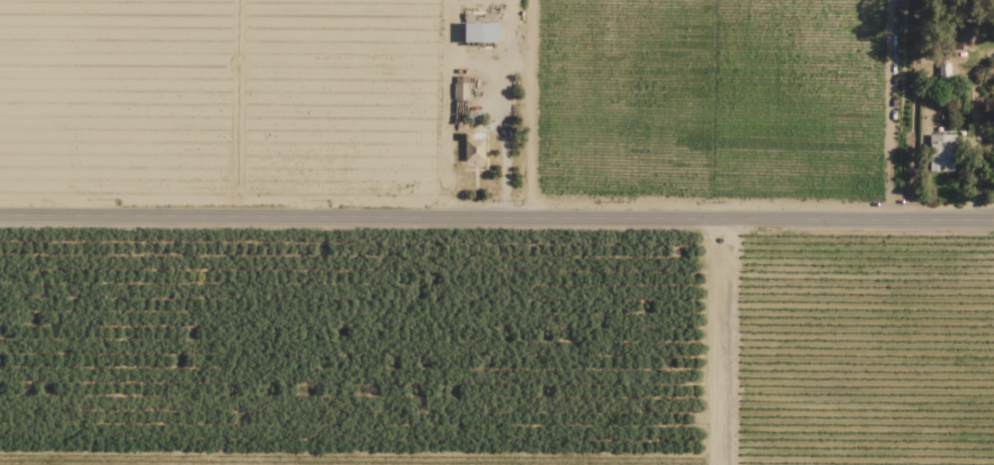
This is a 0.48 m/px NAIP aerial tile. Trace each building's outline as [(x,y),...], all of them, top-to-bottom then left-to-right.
[(976,49),(976,36),(969,36),(969,28),(951,28),(951,50),(976,49)] [(949,64),(937,64),(937,81),(949,81),(949,64)] [(955,135),(927,134),(927,171),(954,171),(955,135)]
